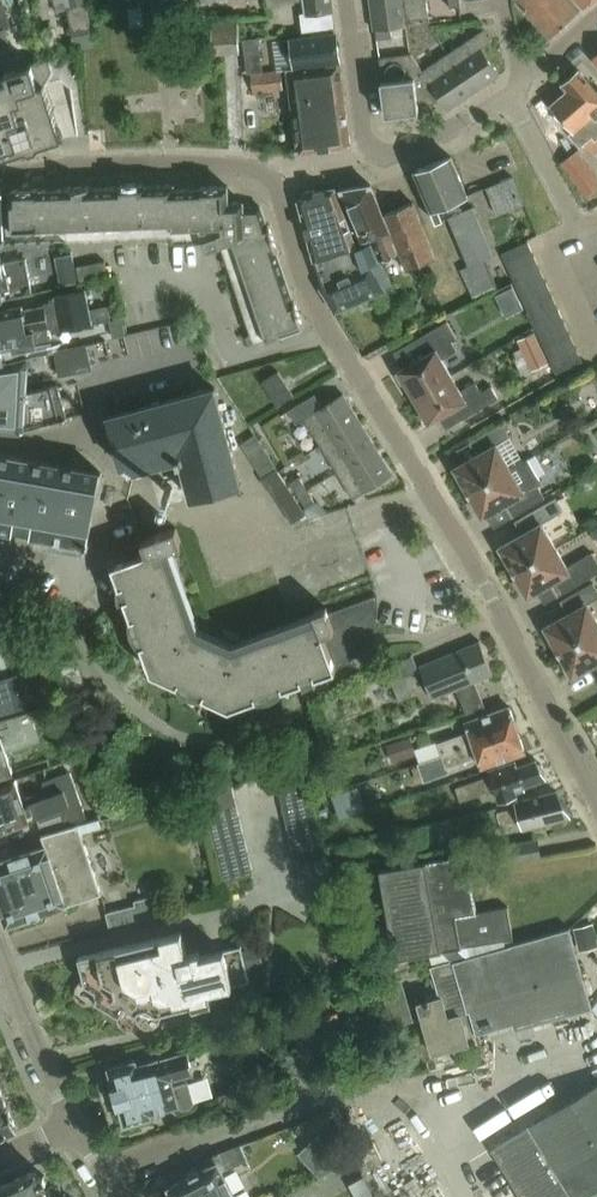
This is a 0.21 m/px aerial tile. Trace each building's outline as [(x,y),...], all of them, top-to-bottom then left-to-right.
[(4,28),(6,28),(10,27),(2,0),(0,0),(0,30),(4,28)] [(85,0),(72,0),(73,5),(68,6),(75,36),(92,31),(85,0)] [(333,10),(334,10),(333,0),(304,0),(306,12),(306,13),(333,10)] [(371,3),(375,30),(376,29),(392,27),(430,22),(427,0),(394,0),(371,3)] [(580,12),(570,0),(517,0),(551,38),(580,12)] [(306,13),(306,12),(300,13),(303,33),(335,28),(333,10),(306,13)] [(392,27),(376,29),(378,39),(393,37),(392,27)] [(0,30),(0,46),(10,43),(6,28),(4,28),(0,30)] [(238,28),(210,29),(211,55),(239,54),(238,39),(238,28)] [(484,30),(475,36),(482,48),(492,41),(484,30)] [(285,69),(341,62),(337,32),(281,40),(285,69)] [(475,36),(448,54),(474,92),(500,74),(482,48),(475,36)] [(240,74),(252,74),(251,52),(277,51),(277,37),(238,39),(239,54),(240,74)] [(412,54),(380,58),(383,82),(382,82),(386,115),(420,111),(419,105),(417,88),(433,86),(423,70),(412,54)] [(448,110),(474,92),(448,54),(423,70),(433,86),(442,101),(448,110)] [(1,156),(66,136),(50,81),(58,67),(54,55),(0,72),(0,154),(1,156)] [(341,62),(288,69),(298,152),(352,146),(341,62)] [(255,92),(284,89),(282,70),(253,73),(255,92)] [(580,70),(564,84),(569,90),(553,104),(559,111),(554,115),(563,126),(568,122),(575,129),(570,134),(581,147),(593,136),(596,139),(596,89),(580,70)] [(433,86),(417,88),(419,105),(442,101),(433,86)] [(596,189),(596,177),(577,150),(562,161),(587,196),(596,189)] [(452,156),(416,171),(432,209),(432,210),(437,222),(444,219),(439,207),(468,195),(452,156)] [(524,204),(512,176),(486,187),(497,215),(524,204)] [(40,186),(11,187),(12,228),(172,223),(172,228),(225,226),(225,229),(203,237),(203,239),(206,248),(233,239),(267,340),(303,328),(295,306),(294,307),(274,248),(275,247),(269,229),(267,230),(259,206),(244,206),(244,200),(228,201),(228,185),(198,186),(198,187),(174,188),(174,183),(146,184),(146,182),(137,183),(137,182),(125,182),(125,183),(117,183),(117,185),(93,186),(93,184),(63,185),(63,187),(40,187),(40,186)] [(400,253),(407,271),(436,258),(414,202),(384,215),(372,185),(342,190),(363,240),(376,235),(386,259),(400,253)] [(298,201),(305,224),(314,261),(357,246),(336,188),(305,191),(298,201)] [(449,218),(456,234),(480,224),(473,208),(449,218)] [(487,240),(486,237),(480,224),(456,234),(463,250),(464,250),(487,240)] [(487,240),(464,250),(470,265),(485,259),(493,255),(487,240)] [(528,241),(502,253),(508,267),(534,255),(528,241)] [(358,248),(357,246),(314,261),(324,286),(371,266),(380,263),(371,242),(358,248)] [(534,255),(508,267),(514,280),(541,268),(534,255)] [(32,293),(26,258),(0,262),(0,299),(32,293)] [(485,259),(470,265),(462,269),(468,283),(491,273),(485,259)] [(78,266),(81,279),(107,274),(104,261),(78,266)] [(385,289),(371,266),(324,286),(321,288),(335,311),(385,289)] [(541,268),(514,280),(520,293),(547,281),(541,268)] [(58,272),(60,284),(77,281),(75,269),(58,272)] [(491,273),(468,283),(474,296),(497,285),(491,273)] [(547,281),(520,293),(526,307),(553,295),(547,281)] [(99,310),(90,312),(85,290),(56,296),(57,302),(22,310),(21,306),(0,310),(0,337),(50,329),(51,334),(51,333),(111,320),(108,308),(99,310)] [(553,295),(526,307),(533,320),(559,308),(553,295)] [(559,308),(533,320),(539,333),(565,321),(559,308)] [(127,334),(123,319),(110,322),(113,338),(127,334)] [(565,321),(539,333),(545,347),(571,335),(565,321)] [(414,397),(452,375),(443,359),(458,351),(452,341),(457,338),(448,322),(417,340),(426,355),(399,371),(414,397)] [(51,333),(51,334),(50,329),(0,337),(0,361),(28,355),(27,346),(37,344),(53,342),(51,333)] [(535,332),(518,340),(522,348),(532,369),(549,361),(535,332)] [(571,335),(545,347),(551,360),(577,348),(571,335)] [(55,350),(54,350),(58,368),(60,374),(92,367),(87,343),(55,350)] [(522,348),(512,353),(522,374),(532,369),(522,348)] [(577,348),(551,360),(557,373),(583,362),(577,348)] [(30,369),(28,355),(0,361),(0,428),(25,429),(26,426),(66,417),(59,385),(27,393),(30,369)] [(278,406),(294,395),(279,371),(263,382),(278,406)] [(452,375),(414,397),(429,423),(456,408),(463,419),(499,398),(492,386),(481,392),(476,382),(461,391),(452,375)] [(192,498),(242,485),(216,388),(109,416),(122,466),(131,473),(179,460),(179,463),(182,462),(192,498)] [(315,394),(289,410),(297,423),(305,418),(321,445),(360,421),(344,394),(323,406),(315,394)] [(360,421),(321,445),(338,472),(377,448),(360,421)] [(469,492),(511,469),(524,461),(503,424),(470,442),(477,455),(455,468),(469,492)] [(277,469),(254,434),(240,443),(263,478),(277,469)] [(377,448),(338,472),(354,499),(393,474),(377,448)] [(12,530),(18,499),(39,503),(34,534),(88,544),(102,472),(0,453),(0,528),(12,530)] [(513,517),(546,498),(538,485),(542,483),(528,459),(524,461),(511,469),(469,492),(483,517),(505,504),(513,517)] [(277,469),(263,478),(261,479),(267,489),(269,488),(283,479),(277,469)] [(298,477),(289,483),(305,508),(315,503),(298,477)] [(283,479),(269,488),(291,523),(305,514),(283,479)] [(515,571),(556,547),(542,523),(564,511),(556,498),(515,521),(523,534),(501,547),(515,571)] [(230,708),(337,669),(350,661),(361,651),(370,639),(376,625),(378,610),(378,595),(329,613),(327,607),(314,612),(317,619),(233,650),(194,632),(168,561),(174,559),(169,546),(182,541),(177,528),(142,540),(147,553),(113,565),(152,671),(230,708)] [(515,571),(529,596),(538,590),(546,603),(596,574),(596,559),(593,552),(567,567),(556,547),(515,571)] [(596,631),(596,620),(588,604),(596,599),(596,588),(594,583),(561,601),(568,614),(546,627),(560,651),(596,631)] [(573,676),(596,664),(596,666),(596,631),(560,651),(573,676)] [(486,708),(476,682),(494,674),(480,641),(420,665),(433,699),(458,689),(469,715),(486,708)] [(392,682),(419,670),(414,655),(386,667),(392,682)] [(85,685),(78,662),(60,668),(66,691),(85,685)] [(14,712),(4,680),(0,682),(0,717),(14,712)] [(443,755),(518,729),(510,706),(467,721),(471,732),(439,743),(443,755)] [(0,732),(0,776),(13,772),(7,754),(41,743),(32,714),(9,721),(11,728),(0,732)] [(11,728),(9,721),(8,718),(0,721),(0,732),(11,728)] [(483,766),(526,752),(518,729),(443,755),(444,755),(447,767),(479,756),(483,766)] [(410,737),(386,744),(391,763),(419,755),(417,750),(414,751),(410,737)] [(425,780),(449,772),(447,767),(444,755),(419,764),(425,780)] [(516,788),(545,778),(546,779),(547,778),(536,759),(535,760),(518,766),(517,761),(489,770),(491,775),(461,786),(466,799),(496,789),(500,800),(518,794),(516,788)] [(295,863),(326,857),(306,765),(276,773),(295,863)] [(87,822),(71,771),(43,781),(48,795),(25,803),(16,778),(0,784),(0,829),(31,818),(36,817),(37,822),(62,813),(67,828),(79,824),(87,822)] [(224,882),(255,874),(233,784),(202,792),(224,882)] [(358,787),(332,795),(340,820),(366,812),(358,787)] [(555,791),(518,801),(520,807),(500,812),(499,807),(485,811),(490,830),(523,821),(525,829),(570,818),(571,818),(556,790),(555,791)] [(321,818),(329,815),(326,807),(318,810),(321,818)] [(62,813),(37,822),(42,836),(67,828),(62,813)] [(87,822),(79,824),(82,833),(101,826),(98,818),(87,822)] [(102,894),(82,833),(79,824),(67,828),(42,836),(46,847),(0,863),(0,907),(6,925),(102,894)] [(504,846),(507,861),(541,855),(538,840),(504,846)] [(380,870),(396,959),(514,939),(508,906),(477,912),(467,855),(380,870)] [(111,927),(163,914),(158,895),(135,901),(136,905),(107,913),(111,927)] [(579,947),(596,942),(592,924),(575,928),(579,947)] [(441,996),(419,1003),(434,1053),(470,1043),(468,1036),(514,1023),(515,1029),(593,1008),(570,927),(433,967),(441,996)] [(209,992),(251,981),(248,969),(243,949),(242,946),(201,956),(200,951),(188,954),(182,932),(79,957),(86,984),(96,1001),(120,1015),(140,1016),(194,1003),(192,992),(208,988),(209,992)] [(264,965),(259,945),(243,949),(248,969),(264,965)] [(414,1020),(410,1005),(402,978),(381,984),(393,1026),(414,1020)] [(371,1011),(345,1016),(352,1048),(378,1043),(371,1011)] [(172,1078),(195,1071),(189,1051),(138,1065),(136,1060),(110,1068),(126,1124),(152,1117),(151,1112),(179,1104),(179,1106),(185,1107),(190,1106),(195,1102),(189,1082),(174,1086),(172,1078)] [(19,1126),(0,1082),(0,1134),(19,1126)] [(596,1188),(596,1085),(492,1148),(522,1196),(582,1196),(596,1188)] [(323,1130),(309,1143),(333,1168),(346,1156),(323,1130)] [(174,1196),(238,1196),(225,1172),(253,1157),(246,1142),(213,1155),(217,1163),(169,1188),(174,1196)] [(44,1185),(48,1183),(44,1173),(38,1176),(35,1170),(0,1186),(0,1196),(49,1196),(44,1185)]
